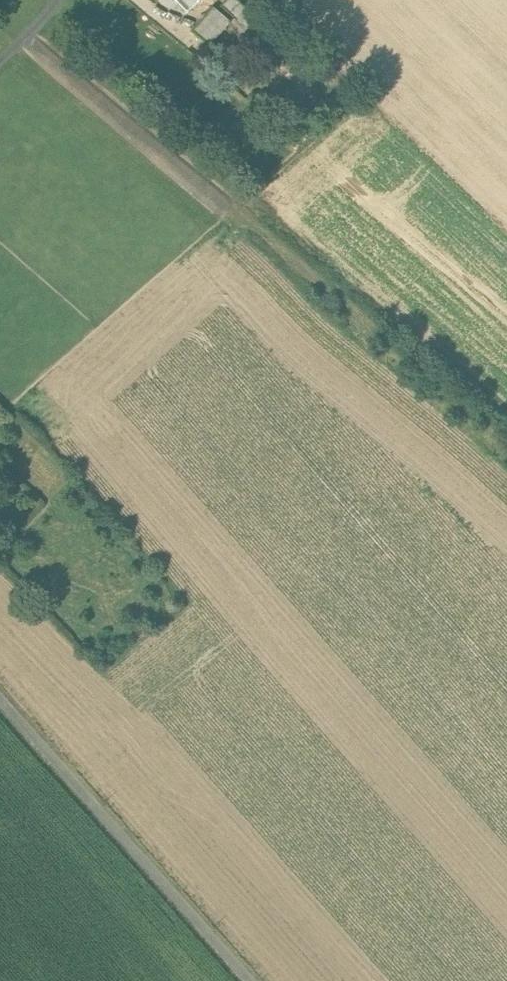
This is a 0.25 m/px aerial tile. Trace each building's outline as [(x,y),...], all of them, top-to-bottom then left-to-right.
[(185,8),(193,0),(177,0),(185,8)] [(232,0),(226,0),(221,5),(235,17),(242,9),(232,0)] [(213,6),(196,26),(203,32),(204,31),(210,37),(227,18),(213,6)]
